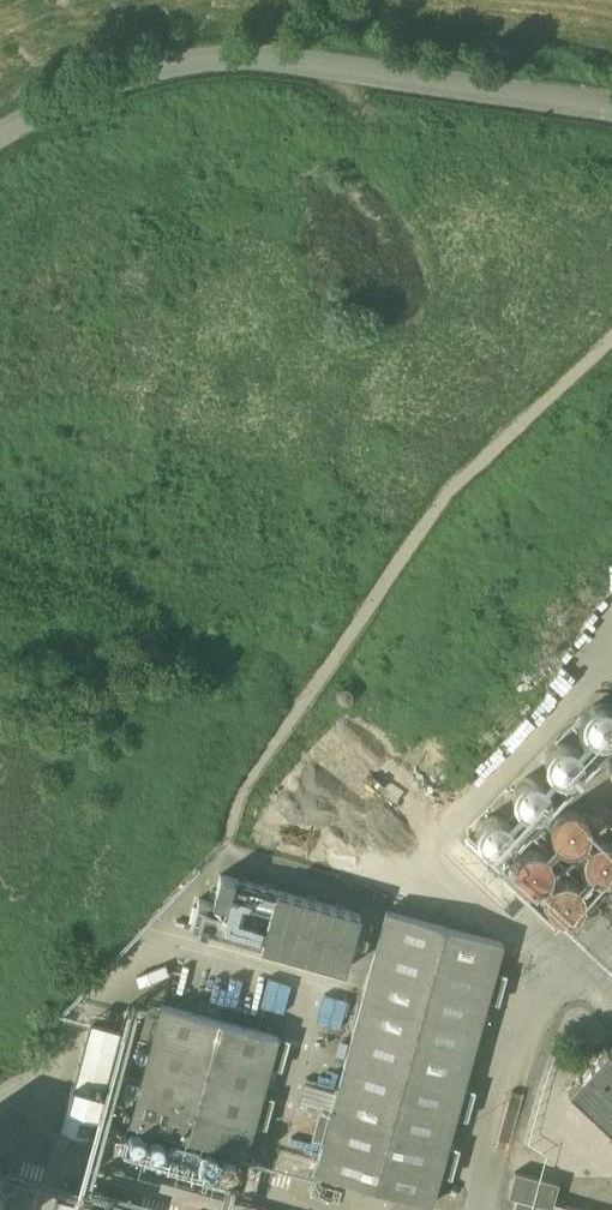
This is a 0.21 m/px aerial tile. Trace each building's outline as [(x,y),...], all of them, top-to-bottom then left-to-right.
[(199,898),(192,927),(358,967),(372,910),(245,879),(245,876),(228,872),(220,903),(199,898)] [(392,906),(414,910),(417,896),(395,891),(392,906)] [(503,942),(387,911),(315,1173),(432,1204),(503,942)] [(278,1036),(162,1005),(141,1082),(128,1079),(123,1098),(136,1102),(130,1123),(246,1154),(278,1036)] [(89,1021),(59,1132),(90,1141),(120,1029),(89,1021)] [(607,1049),(568,1090),(611,1132),(611,1053),(607,1049)] [(121,1121),(118,1121),(115,1122),(113,1123),(112,1125),(111,1128),(111,1131),(112,1133),(114,1134),(116,1135),(118,1136),(121,1136),(122,1135),(124,1134),(125,1132),(126,1129),(126,1126),(125,1125),(124,1123),(122,1122),(121,1121)] [(559,1184),(515,1172),(508,1196),(517,1199),(552,1208),(554,1203),(559,1184)] [(57,1195),(53,1209),(113,1209),(57,1195)] [(517,1199),(514,1209),(552,1209),(552,1208),(517,1199)]
